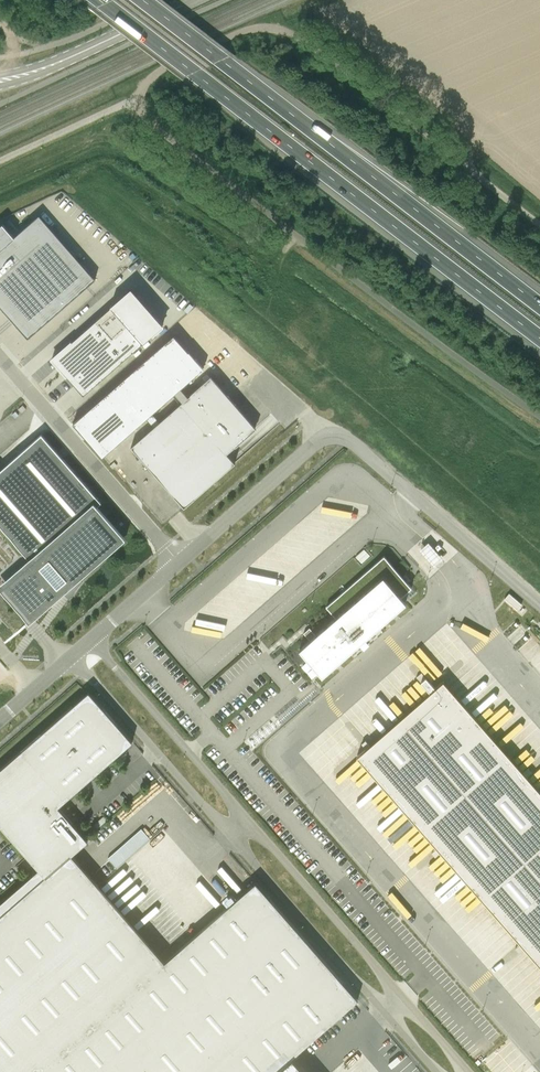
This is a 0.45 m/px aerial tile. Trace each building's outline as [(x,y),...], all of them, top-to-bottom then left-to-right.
[(28,338),(87,287),(96,279),(39,214),(14,236),(11,233),(12,233),(11,232),(11,233),(6,227),(6,226),(6,227),(3,223),(1,225),(1,224),(0,225),(1,225),(0,226),(0,306),(19,328),(28,338)] [(69,343),(52,359),(59,367),(59,368),(60,368),(67,375),(66,376),(66,377),(67,376),(83,395),(163,325),(146,306),(147,306),(146,305),(146,306),(139,298),(140,298),(139,297),(138,298),(131,289),(113,305),(113,304),(112,306),(111,305),(111,306),(71,341),(70,341),(71,342),(69,343)] [(174,334),(72,423),(86,439),(102,457),(147,418),(154,426),(161,420),(153,412),(175,393),(182,401),(189,395),(182,387),(203,368),(174,334)] [(227,453),(255,427),(210,377),(189,395),(182,401),(161,420),(154,426),(131,446),(184,507),(235,462),(227,453)] [(65,588),(69,591),(73,594),(82,581),(80,578),(78,577),(121,539),(122,539),(95,508),(97,506),(101,502),(41,434),(0,470),(0,618),(3,621),(9,627),(15,633),(4,642),(5,644),(11,639),(24,628),(29,623),(28,622),(33,617),(61,592),(65,588)] [(426,543),(423,546),(438,563),(441,561),(426,543)] [(394,612),(406,601),(401,596),(412,587),(407,581),(404,578),(384,555),(326,606),(335,617),(316,634),(316,635),(309,628),(309,627),(304,632),(304,633),(305,634),(306,635),(310,640),(299,649),(300,649),(307,658),(321,674),(322,675),(334,664),(337,661),(348,652),(380,624),(391,615),(394,612)] [(509,593),(505,599),(517,609),(522,604),(509,593)] [(357,757),(539,966),(539,791),(444,681),(435,688),(426,677),(421,682),(430,693),(357,757)] [(300,1066),(292,1057),(358,999),(357,997),(256,882),(165,961),(72,854),(88,840),(58,806),(133,741),(109,714),(89,691),(0,769),(0,825),(45,876),(0,915),(0,1071),(306,1071),(300,1066)] [(109,850),(88,869),(99,881),(120,862),(109,850)]
